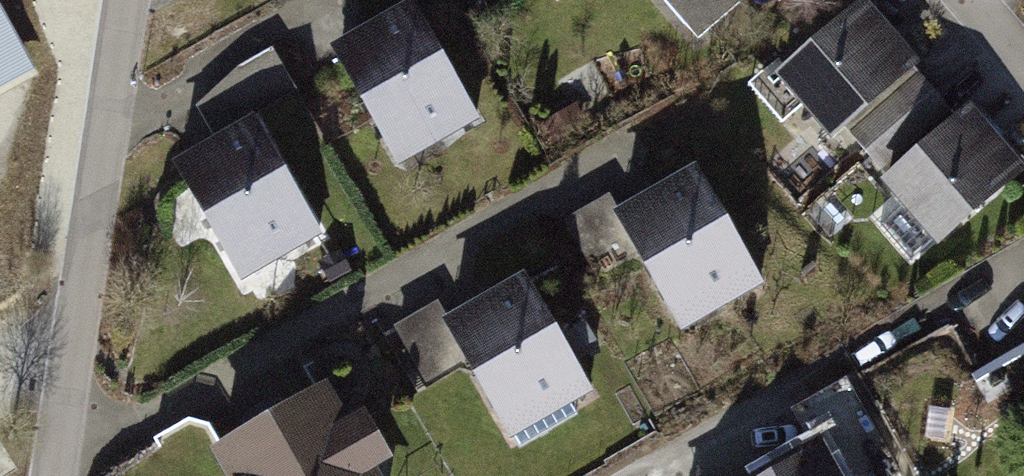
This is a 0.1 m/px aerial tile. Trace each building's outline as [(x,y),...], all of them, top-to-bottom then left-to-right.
[(422,7),(340,51),(405,170),(486,126),(422,7)] [(925,76),(868,7),(784,76),(841,145),(925,76)] [(0,20),(0,85),(28,70),(0,20)] [(889,182),(944,248),(1023,182),(1023,166),(977,109),(889,182)] [(258,119),(180,162),(250,287),(328,244),(258,119)] [(766,285),(700,170),(622,214),(609,200),(564,225),(599,286),(647,259),(688,329),(766,285)] [(599,399),(527,280),(447,327),(437,309),(393,335),(426,391),(464,369),(513,451),(599,399)] [(215,451),(230,475),(380,475),(404,462),(375,413),(356,424),(332,383),(215,451)] [(771,475),(850,475),(832,443),(771,475)]
